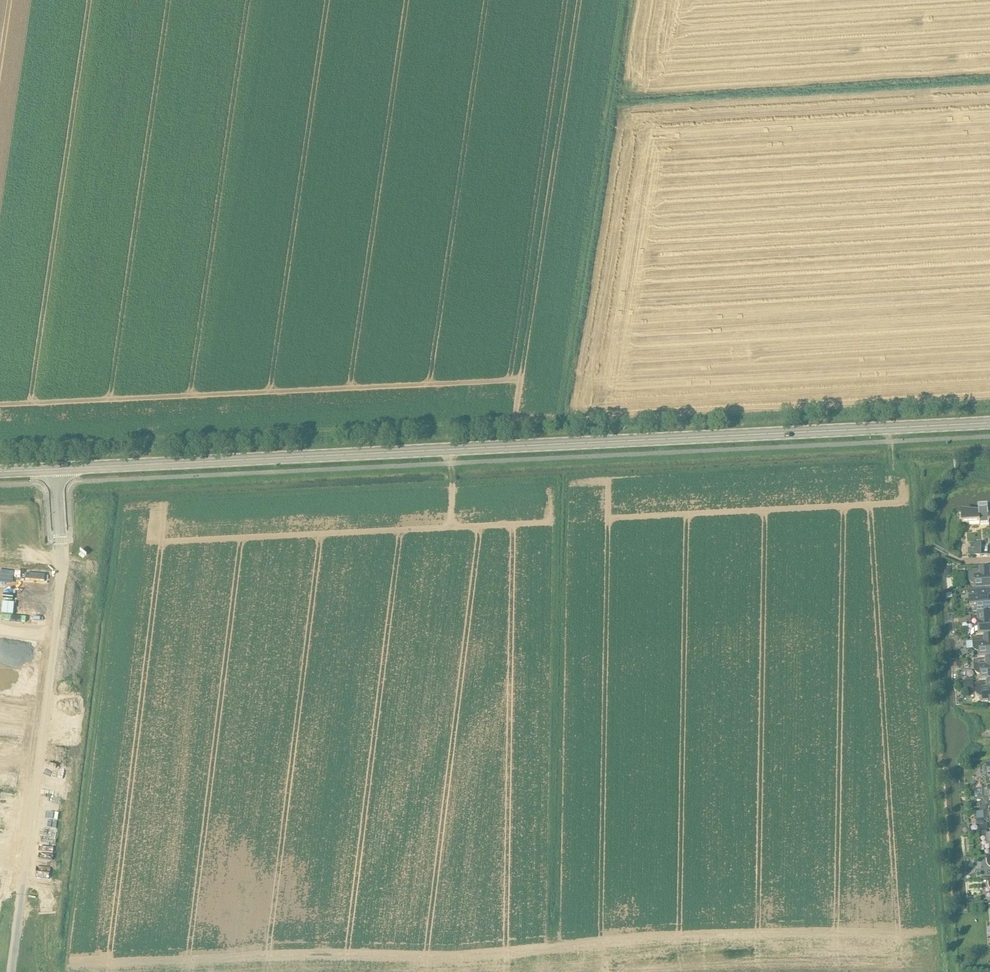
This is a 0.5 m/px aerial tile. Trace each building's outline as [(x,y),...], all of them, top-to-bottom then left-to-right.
[(989,524),(989,522),(988,510),(987,510),(988,512),(979,513),(961,511),(962,515),(962,524),(980,523),(980,525),(989,524)] [(981,556),(982,544),(974,544),(974,549),(968,549),(968,556),(981,556)] [(969,580),(970,583),(972,584),(974,585),(976,584),(976,590),(989,589),(989,576),(989,570),(968,571),(969,576),(969,580)] [(970,603),(971,605),(973,607),(976,607),(977,607),(978,613),(989,612),(989,592),(970,594),(970,598),(970,603)] [(972,625),(973,628),(975,629),(977,630),(979,630),(979,635),(989,635),(989,615),(971,616),(971,621),(972,625)] [(973,648),(974,650),(976,652),(979,652),(980,652),(981,658),(989,657),(989,638),(973,639),(973,644),(973,648)] [(975,670),(976,673),(978,674),(980,675),(982,675),(982,680),(989,680),(989,660),(974,661),(974,666),(975,666),(975,670)] [(976,693),(977,695),(979,697),(981,697),(983,697),(984,703),(989,703),(989,704),(989,683),(976,684),(976,689),(976,693)] [(982,774),(983,776),(984,778),(987,779),(987,786),(989,786),(989,766),(981,767),(981,770),(982,774)]
